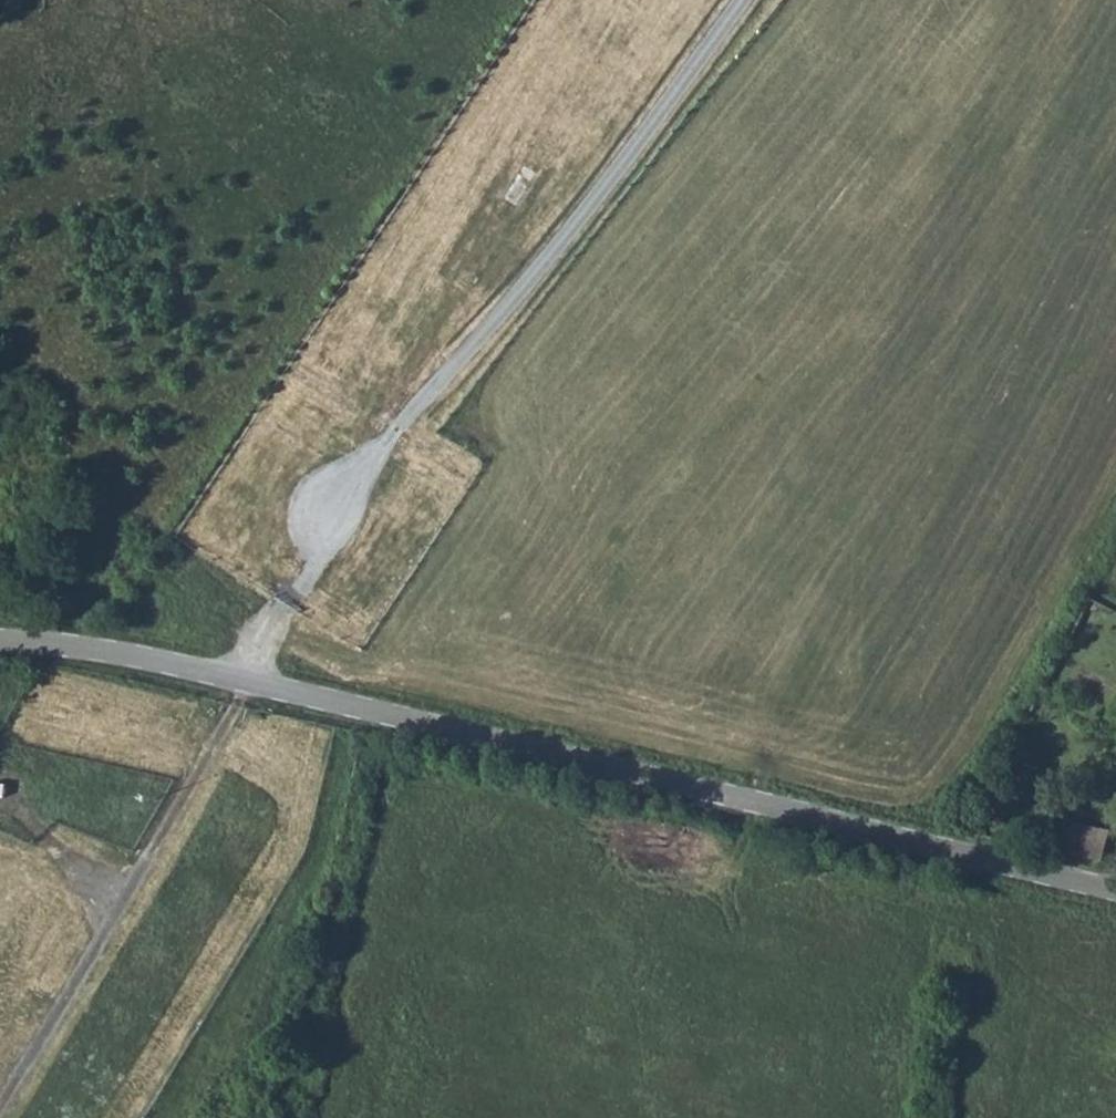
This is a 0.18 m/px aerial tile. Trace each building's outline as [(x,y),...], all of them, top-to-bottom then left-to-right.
[(1058,846),(1097,855),(1103,832),(1065,823),(1058,846)]
